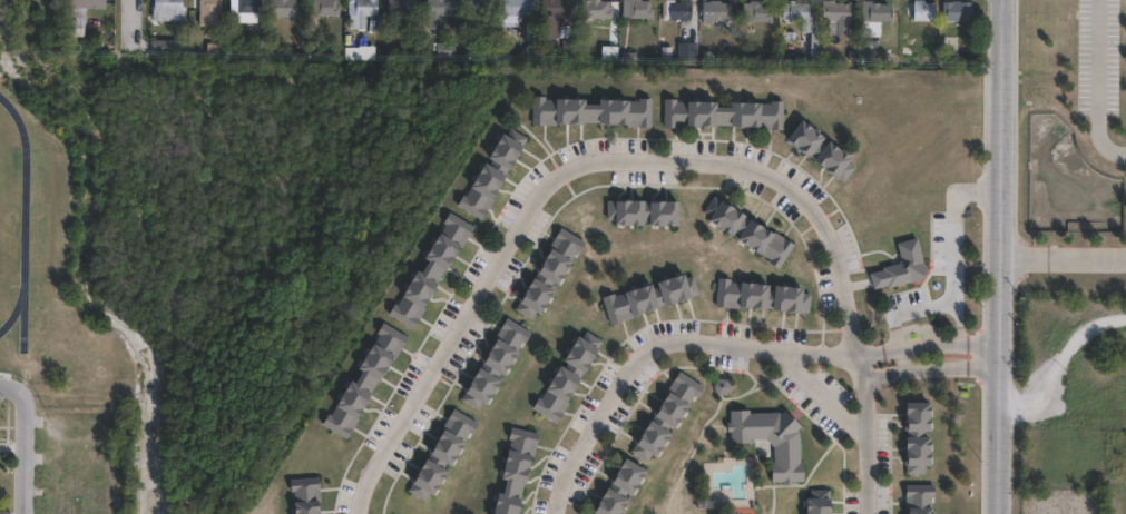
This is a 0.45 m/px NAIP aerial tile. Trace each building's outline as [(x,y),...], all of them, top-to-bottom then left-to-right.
[(63,4),(64,0),(102,0),(101,6),(81,6),(80,33),(61,33),(62,4),(63,4)] [(149,20),(149,0),(180,0),(180,1),(183,1),(183,21),(149,20)] [(189,9),(190,0),(218,0),(218,12),(196,12),(196,9),(189,9)] [(227,12),(227,0),(257,0),(257,13),(254,12),(254,22),(234,21),(234,12),(227,12)] [(285,0),(295,0),(295,7),(298,7),(298,13),(295,13),(295,18),(267,18),(268,0),(275,0),(285,0)] [(307,16),(307,0),(335,0),(335,7),(337,7),(337,17),(314,17),(314,16),(307,16)] [(345,14),(345,0),(375,0),(375,16),(364,16),(364,29),(347,29),(347,14),(345,14)] [(385,13),(385,0),(414,0),(414,14),(385,13)] [(424,17),(424,0),(452,0),(452,17),(441,17),(441,30),(425,30),(425,17),(424,17)] [(503,20),(503,0),(531,0),(531,14),(518,14),(518,20),(503,20)] [(541,13),(541,0),(571,0),(571,14),(560,14),(560,37),(538,37),(539,13),(541,13)] [(581,16),(582,0),(609,0),(609,17),(589,17),(589,16),(581,16)] [(623,17),(623,0),(650,0),(650,7),(653,7),(653,18),(623,17)] [(681,1),(681,0),(692,0),(692,19),(669,19),(669,17),(662,17),(662,0),(674,0),(674,1),(681,1)] [(702,18),(702,0),(709,0),(721,0),(721,1),(732,1),(732,19),(707,19),(707,18),(702,18)] [(750,1),(750,0),(761,0),(761,3),(770,3),(768,11),(772,11),(772,21),(742,20),(742,1),(750,1)] [(790,1),(790,0),(795,0),(795,2),(810,2),(810,10),(812,10),(812,31),(801,30),(801,20),(782,19),(782,1),(790,1)] [(821,19),(821,0),(833,0),(833,2),(851,2),(851,20),(848,20),(848,33),(836,33),(836,20),(829,20),(829,19),(821,19)] [(892,8),(891,22),(869,21),(869,19),(861,19),(861,0),(875,0),(875,2),(880,2),(880,3),(889,3),(889,8),(892,8)] [(914,2),(914,0),(924,0),(924,2),(934,1),(934,20),(913,20),(912,2),(914,2)] [(971,1),(971,20),(942,19),(942,1),(971,1)] [(177,53),(148,53),(148,40),(177,40),(177,53)] [(696,59),(677,59),(677,40),(696,40),(696,59)] [(453,41),(453,56),(445,56),(445,60),(437,59),(437,57),(434,57),(435,41),(453,41)] [(375,58),(375,47),(351,47),(351,58),(375,58)] [(581,101),(596,101),(596,96),(626,97),(626,98),(638,98),(638,95),(650,95),(650,123),(625,123),(625,121),(596,121),(596,120),(582,119),(582,121),(578,121),(578,120),(555,120),(555,122),(531,122),(532,92),(545,92),(545,96),(581,97),(581,101)] [(713,103),(727,105),(727,99),(768,100),(768,97),(783,98),(782,127),(757,126),(757,123),(727,122),(727,121),(714,121),(714,123),(687,123),(687,125),(663,125),(663,96),(676,96),(676,98),(713,99),(713,103)] [(803,108),(812,115),(815,110),(820,113),(816,118),(821,121),(824,117),(831,122),(825,129),(829,132),(831,129),(839,135),(841,131),(848,136),(844,139),(849,142),(851,139),(858,144),(852,150),(859,156),(848,171),(840,165),(839,166),(815,149),(816,148),(812,145),(789,128),(803,108)] [(512,121),(529,131),(495,192),(496,194),(483,215),(459,200),(466,189),(468,190),(472,184),(470,182),(484,157),(490,160),(492,156),(487,152),(501,127),(508,130),(512,121)] [(715,194),(773,231),(775,229),(795,243),(780,267),(770,260),(772,258),(762,251),(761,253),(736,237),(740,231),(734,229),(732,234),(708,218),(711,214),(705,209),(715,194)] [(623,198),(677,200),(677,225),(648,224),(648,220),(643,220),(643,224),(615,223),(615,218),(608,218),(608,198),(617,199),(623,199),(623,198)] [(477,221),(464,241),(461,239),(427,302),(428,303),(414,325),(389,310),(396,298),(399,299),(403,293),(401,290),(415,265),(421,268),(428,256),(423,253),(438,227),(441,229),(447,219),(444,217),(451,207),(477,221)] [(586,239),(580,249),(577,248),(556,284),(552,281),(550,285),(554,287),(538,313),(535,312),(532,316),(516,307),(519,300),(518,299),(532,275),(533,276),(536,271),(535,270),(537,264),(561,224),(586,239)] [(928,266),(918,283),(912,281),(888,287),(888,285),(874,288),(870,273),(883,269),(883,267),(899,263),(902,259),(898,243),(918,237),(924,261),(921,263),(928,266)] [(682,271),(684,276),(694,273),(699,291),(663,304),(662,303),(658,304),(658,305),(634,313),(635,314),(611,322),(603,295),(615,290),(616,294),(649,283),(652,287),(657,285),(655,279),(682,271)] [(767,289),(772,289),(773,285),(802,288),(801,291),(811,293),(809,312),(800,310),(800,312),(771,309),(771,308),(766,307),(765,309),(740,307),(740,308),(716,306),(718,277),(732,278),(731,281),(767,285),(767,289)] [(531,329),(525,340),(522,338),(501,374),(498,372),(496,376),(498,377),(483,403),(480,401),(477,406),(461,397),(464,392),(462,389),(477,366),(480,367),(482,363),(480,360),(495,336),(497,337),(499,333),(497,332),(507,315),(531,329)] [(407,337),(394,358),(391,357),(355,418),(358,419),(345,441),(320,425),(326,414),(330,416),(333,409),(331,407),(345,382),(351,385),(358,373),(353,370),(369,344),(372,346),(378,336),(375,335),(381,323),(407,337)] [(584,330),(601,340),(556,423),(530,408),(537,397),(539,398),(542,392),(541,392),(555,366),(559,368),(561,364),(558,362),(572,336),(579,339),(584,330)] [(726,384),(716,384),(713,375),(717,367),(727,368),(731,377),(726,384)] [(705,385),(698,396),(695,394),(674,428),(670,426),(667,432),(670,433),(655,458),(652,456),(648,462),(631,451),(636,445),(635,444),(650,419),(654,422),(656,418),(652,415),(681,369),(705,385)] [(930,395),(930,424),(927,424),(927,429),(930,429),(930,458),(927,458),(927,467),(908,467),(908,459),(907,459),(905,429),(908,429),(908,424),(907,424),(905,406),(905,395),(930,395)] [(478,421),(472,431),(469,429),(431,494),(428,492),(424,498),(408,488),(411,482),(410,482),(424,456),(428,457),(430,454),(425,452),(453,405),(478,421)] [(800,411),(800,427),(797,431),(800,431),(801,463),(803,463),(803,482),(791,482),(791,485),(782,485),(782,482),(771,483),(770,463),(773,463),(773,447),(765,439),(748,439),(748,444),(731,444),(731,432),(726,432),(726,423),(730,423),(730,411),(748,411),(748,414),(779,413),(779,416),(783,411),(800,411)] [(529,456),(515,513),(490,513),(495,493),(499,494),(502,481),(498,480),(505,451),(507,451),(509,441),(508,441),(511,427),(538,434),(532,457),(529,456)] [(627,500),(618,513),(593,513),(594,513),(593,513),(607,488),(609,490),(613,485),(609,483),(625,458),(645,471),(630,495),(627,493),(625,498),(627,500)] [(315,501),(316,513),(292,513),(291,501),(294,501),(294,491),(290,492),(290,478),(319,477),(321,501),(315,501)] [(932,491),(932,513),(908,513),(909,491),(907,491),(907,478),(936,478),(936,491),(932,491)] [(829,490),(829,513),(804,513),(804,500),(812,500),(812,490),(829,490)]
